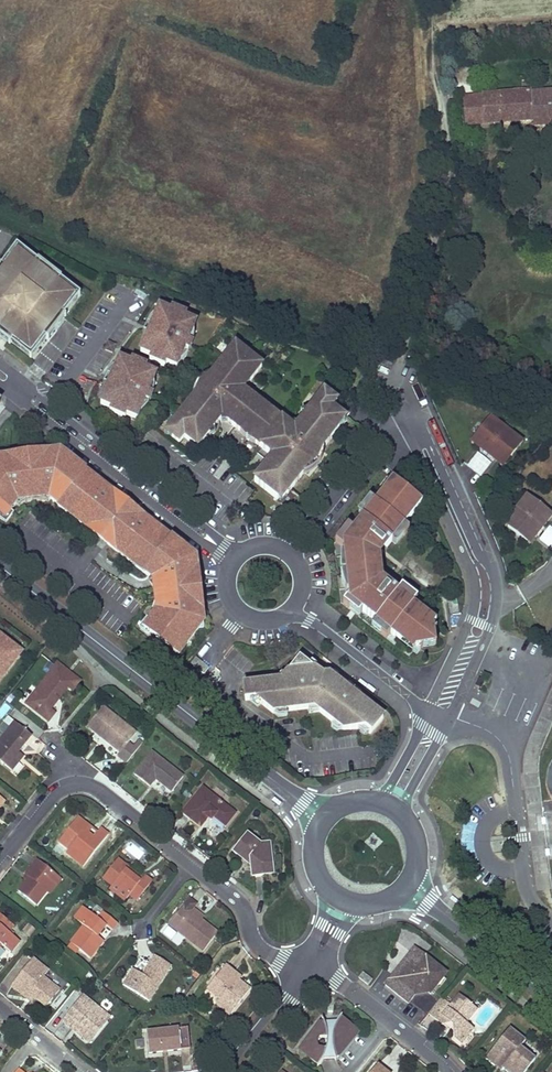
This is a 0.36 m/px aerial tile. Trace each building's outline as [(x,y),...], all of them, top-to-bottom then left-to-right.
[(465,124),(484,124),(494,124),(532,121),(533,127),(551,125),(551,91),(531,93),(531,91),(481,95),(481,96),(463,98),(465,124)] [(34,265),(37,262),(17,246),(1,267),(4,269),(17,251),(34,265)] [(43,338),(62,314),(75,296),(58,283),(34,265),(17,251),(4,269),(0,274),(0,313),(5,306),(10,310),(6,314),(17,323),(21,318),(26,322),(25,323),(11,340),(30,355),(43,338)] [(60,280),(61,279),(38,261),(37,262),(34,265),(58,283),(60,280)] [(60,280),(58,283),(75,296),(62,314),(65,316),(80,296),(60,280)] [(26,322),(21,318),(17,323),(6,314),(10,310),(5,306),(0,313),(0,338),(8,344),(11,340),(25,323),(26,322)] [(188,341),(195,324),(185,319),(186,316),(179,312),(171,309),(169,313),(159,308),(151,327),(153,328),(159,330),(156,337),(150,334),(148,333),(140,352),(151,357),(149,360),(157,363),(165,367),(166,363),(176,368),(184,350),(188,352),(190,347),(192,343),(188,341)] [(48,341),(66,317),(65,316),(62,314),(43,338),(46,340),(48,341)] [(159,330),(153,328),(150,334),(156,337),(159,330)] [(31,360),(46,340),(43,338),(30,355),(11,340),(8,344),(10,346),(11,344),(31,360)] [(105,350),(112,353),(115,345),(108,342),(105,350)] [(231,356),(237,348),(235,346),(229,354),(231,356)] [(321,396),(294,431),(268,411),(247,394),(246,395),(239,390),(240,388),(243,384),(248,378),(251,380),(261,367),(237,348),(231,356),(229,354),(214,372),(210,377),(207,378),(206,379),(205,380),(204,381),(203,381),(201,383),(201,384),(200,384),(199,385),(198,387),(198,388),(197,390),(196,392),(196,395),(192,399),(168,431),(173,435),(171,438),(179,444),(184,437),(195,445),(201,438),(203,440),(208,434),(214,427),(222,417),(223,415),(228,418),(226,420),(233,426),(240,431),(241,429),(249,435),(257,441),(255,443),(273,457),(276,460),(267,470),(265,468),(254,481),(278,500),(284,492),(287,495),(292,488),(302,475),(305,471),(310,469),(312,467),(314,465),(315,464),(317,461),(318,459),(319,456),(319,453),(323,449),(334,435),(339,429),(336,427),(342,419),(331,411),(336,404),(329,398),(327,401),(321,396)] [(119,360),(111,378),(113,379),(119,382),(116,388),(111,386),(108,385),(100,404),(111,408),(109,411),(117,415),(125,418),(126,415),(136,419),(144,401),(148,403),(150,399),(152,395),(148,393),(155,375),(145,371),(147,367),(139,364),(131,361),(130,364),(119,360)] [(206,379),(207,378),(210,377),(214,372),(211,373),(208,374),(206,375),(203,376),(201,378),(199,380),(198,382),(196,384),(195,387),(194,389),(193,392),(192,394),(192,399),(196,395),(196,392),(197,390),(198,388),(198,387),(199,385),(200,384),(201,384),(201,383),(203,381),(204,381),(205,380),(206,379)] [(116,388),(119,382),(113,379),(111,386),(116,388)] [(246,395),(247,394),(243,390),(246,386),(243,384),(240,388),(239,390),(246,395)] [(345,421),(342,419),(336,427),(339,429),(345,421)] [(488,420),(485,422),(499,434),(514,445),(516,442),(488,420)] [(485,422),(470,442),(480,450),(482,447),(486,450),(491,453),(488,456),(498,464),(514,445),(499,434),(485,422)] [(247,437),(249,435),(241,429),(240,431),(241,434),(243,437),(246,439),(247,437)] [(255,443),(257,441),(249,435),(247,437),(246,439),(247,440),(250,441),(252,442),(255,443)] [(203,440),(201,438),(195,445),(197,448),(203,440)] [(480,450),(470,442),(468,445),(496,467),(498,464),(488,456),(484,453),(480,450)] [(314,465),(312,467),(310,469),(305,471),(302,475),(307,474),(309,473),(311,472),(314,470),(316,468),(318,466),(319,464),(321,462),(322,459),(322,457),(323,454),(323,451),(323,449),(319,453),(319,456),(318,459),(317,461),(315,464),(314,465)] [(200,628),(198,615),(198,612),(202,612),(201,605),(197,605),(195,591),(194,577),(198,577),(197,570),(193,570),(193,567),(191,555),(189,554),(128,505),(66,457),(64,455),(52,457),(49,457),(49,454),(42,454),(42,458),(28,460),(14,462),(14,458),(7,459),(7,462),(4,463),(0,463),(0,513),(0,514),(5,517),(9,513),(16,504),(21,497),(44,494),(51,500),(151,579),(159,584),(160,596),(161,607),(155,614),(149,623),(145,627),(150,631),(179,654),(199,629),(200,628)] [(473,454),(463,467),(469,472),(479,459),(473,454)] [(276,460),(273,457),(265,468),(267,470),(276,460)] [(486,464),(479,459),(469,472),(476,477),(486,464)] [(386,495),(396,482),(392,480),(382,493),(386,495)] [(377,552),(380,547),(381,549),(384,545),(387,547),(391,541),(399,531),(403,534),(405,535),(409,530),(404,526),(422,503),(396,482),(386,495),(382,493),(375,502),(369,498),(365,504),(366,505),(370,508),(362,518),(353,530),(345,540),(341,537),(340,536),(335,542),(342,548),(346,547),(347,552),(347,555),(345,555),(349,589),(351,588),(351,591),(352,596),(348,597),(342,604),(348,608),(349,607),(352,603),(362,611),(374,621),(384,629),(381,633),(380,634),(386,638),(390,633),(400,641),(403,637),(416,647),(433,625),(436,622),(413,604),(417,599),(411,594),(410,596),(407,599),(397,591),(391,587),(389,589),(386,587),(385,588),(381,585),(383,585),(382,579),(379,556),(379,551),(377,552)] [(287,495),(284,492),(278,500),(281,502),(287,495)] [(49,503),(51,500),(44,494),(21,497),(16,504),(19,507),(22,504),(25,503),(27,502),(30,501),(33,501),(35,501),(38,501),(41,501),(43,501),(46,502),(49,503)] [(529,499),(526,496),(504,524),(507,526),(529,499)] [(541,524),(549,514),(529,499),(507,526),(527,542),(535,532),(532,529),(538,522),(541,524)] [(370,508),(366,505),(358,515),(362,518),(370,508)] [(9,513),(5,517),(0,514),(0,519),(6,523),(12,515),(9,513)] [(527,542),(530,544),(551,516),(549,514),(541,524),(538,522),(532,529),(535,532),(527,542)] [(551,548),(551,529),(549,526),(539,539),(551,549),(551,548)] [(353,530),(348,527),(341,537),(345,540),(353,530)] [(403,534),(399,531),(391,541),(395,544),(403,534)] [(384,545),(381,549),(380,547),(377,552),(379,551),(379,556),(387,547),(384,545)] [(351,588),(349,589),(345,555),(347,555),(347,552),(341,553),(340,560),(340,571),(342,570),(343,573),(343,575),(341,575),(343,583),(346,592),(351,591),(351,588)] [(159,584),(151,579),(149,582),(151,585),(152,587),(153,590),(154,593),(154,597),(155,598),(155,601),(154,603),(154,606),(153,609),(152,611),(155,614),(161,607),(160,596),(159,584)] [(385,588),(386,587),(389,589),(391,587),(382,579),(383,585),(381,585),(385,588)] [(407,599),(410,596),(400,588),(397,591),(407,599)] [(362,611),(352,603),(349,607),(359,615),(362,611)] [(147,634),(150,631),(145,627),(149,623),(145,620),(139,628),(147,634)] [(381,633),(384,629),(374,621),(371,625),(381,633)] [(435,644),(433,625),(416,647),(413,651),(417,654),(423,646),(435,644)] [(3,671),(5,673),(19,655),(6,645),(8,643),(0,636),(0,675),(3,671)] [(416,647),(403,637),(400,641),(413,651),(416,647)] [(196,657),(191,664),(204,674),(209,667),(196,657)] [(332,687),(337,682),(336,681),(330,677),(328,675),(322,676),(314,670),(309,666),(299,658),(284,676),(281,681),(275,682),(243,686),(245,700),(249,700),(255,699),(260,703),(273,713),(274,713),(287,712),(308,709),(314,708),(319,712),(333,723),(343,730),(343,731),(357,729),(363,728),(370,733),(370,734),(383,718),(358,698),(345,688),(343,686),(339,692),(332,687)] [(79,681),(57,663),(55,666),(49,673),(67,687),(72,691),(77,684),(79,681)] [(67,687),(49,673),(26,703),(48,721),(54,713),(50,710),(67,687)] [(281,681),(284,676),(281,674),(275,682),(281,681)] [(339,692),(343,686),(337,682),(332,687),(339,692)] [(361,695),(348,685),(345,688),(358,698),(361,695)] [(128,743),(136,733),(103,707),(87,726),(95,733),(97,730),(106,737),(104,740),(120,752),(117,756),(126,763),(137,750),(132,746),(128,743)] [(31,736),(14,722),(0,739),(0,761),(12,771),(19,762),(14,757),(18,752),(31,736)] [(104,740),(106,737),(97,730),(95,733),(104,740)] [(137,750),(143,742),(138,739),(132,746),(137,750)] [(19,762),(23,756),(18,752),(14,757),(19,762)] [(171,791),(183,776),(152,752),(134,774),(149,786),(155,779),(156,777),(158,780),(158,781),(171,791)] [(225,826),(236,813),(203,787),(182,813),(200,827),(208,818),(211,820),(214,817),(225,826)] [(77,817),(58,842),(69,850),(66,853),(83,866),(108,834),(100,828),(97,832),(94,837),(91,841),(82,834),(88,826),(77,817)] [(92,829),(88,826),(82,834),(91,841),(94,837),(89,833),(92,829)] [(247,834),(233,852),(241,858),(250,857),(251,866),(252,876),(263,875),(262,869),(266,865),(272,864),(269,843),(261,844),(247,834)] [(241,858),(251,866),(250,857),(241,858)] [(125,870),(127,867),(117,859),(102,878),(112,885),(109,889),(125,901),(129,895),(132,892),(139,897),(152,881),(144,875),(142,878),(139,881),(125,870)] [(46,891),(58,876),(37,860),(25,874),(27,875),(29,877),(27,881),(18,891),(36,905),(46,891)] [(262,869),(263,875),(273,874),(272,864),(266,865),(262,869)] [(125,870),(139,881),(142,878),(127,867),(125,870)] [(46,891),(50,894),(62,879),(58,876),(46,891)] [(129,895),(136,901),(139,897),(132,892),(129,895)] [(189,899),(169,925),(203,951),(217,933),(201,920),(190,912),(192,909),(196,905),(189,899)] [(83,907),(74,918),(84,926),(71,942),(71,943),(79,949),(90,957),(103,940),(97,936),(105,925),(111,930),(117,923),(103,912),(98,919),(83,907)] [(201,920),(203,917),(192,909),(190,912),(201,920)] [(1,944),(10,952),(19,941),(9,932),(14,926),(0,914),(0,945),(1,944)] [(165,927),(161,935),(179,944),(183,937),(165,927)] [(75,954),(79,949),(71,943),(67,948),(75,954)] [(414,996),(421,987),(430,994),(443,977),(442,970),(414,948),(385,985),(408,1003),(414,996)] [(154,956),(142,975),(133,969),(123,985),(149,1001),(171,966),(154,956)] [(32,959),(11,986),(26,998),(30,994),(35,998),(46,1007),(59,990),(43,977),(47,971),(32,959)] [(236,979),(238,976),(225,965),(221,970),(217,967),(209,977),(213,981),(207,988),(219,998),(216,1002),(231,1013),(250,990),(239,981),(236,979)] [(368,985),(372,980),(363,972),(359,978),(368,985)] [(414,996),(430,994),(421,987),(414,996)] [(32,1003),(35,998),(30,994),(26,998),(32,1003)] [(441,998),(428,1014),(438,1021),(442,1017),(450,1023),(452,1025),(454,1035),(455,1039),(461,1044),(473,1029),(466,1023),(477,1009),(459,995),(451,1006),(441,998)] [(83,997),(64,1020),(74,1027),(76,1024),(79,1027),(75,1032),(88,1043),(109,1018),(83,997)] [(108,1014),(113,1006),(104,1000),(98,1009),(108,1014)] [(319,1065),(323,1057),(338,1057),(358,1032),(340,1017),(337,1022),(323,1023),(320,1024),(300,1050),(319,1065)] [(64,1020),(62,1022),(72,1029),(75,1032),(79,1027),(76,1024),(74,1027),(64,1020)] [(190,1049),(188,1028),(146,1032),(149,1054),(163,1052),(163,1050),(166,1050),(167,1052),(190,1049)] [(489,1054),(504,1066),(502,1068),(503,1069),(507,1071),(525,1071),(535,1059),(520,1047),(525,1041),(509,1028),(489,1054)] [(502,1068),(504,1066),(489,1054),(485,1059),(501,1071),(503,1069),(502,1068)]
